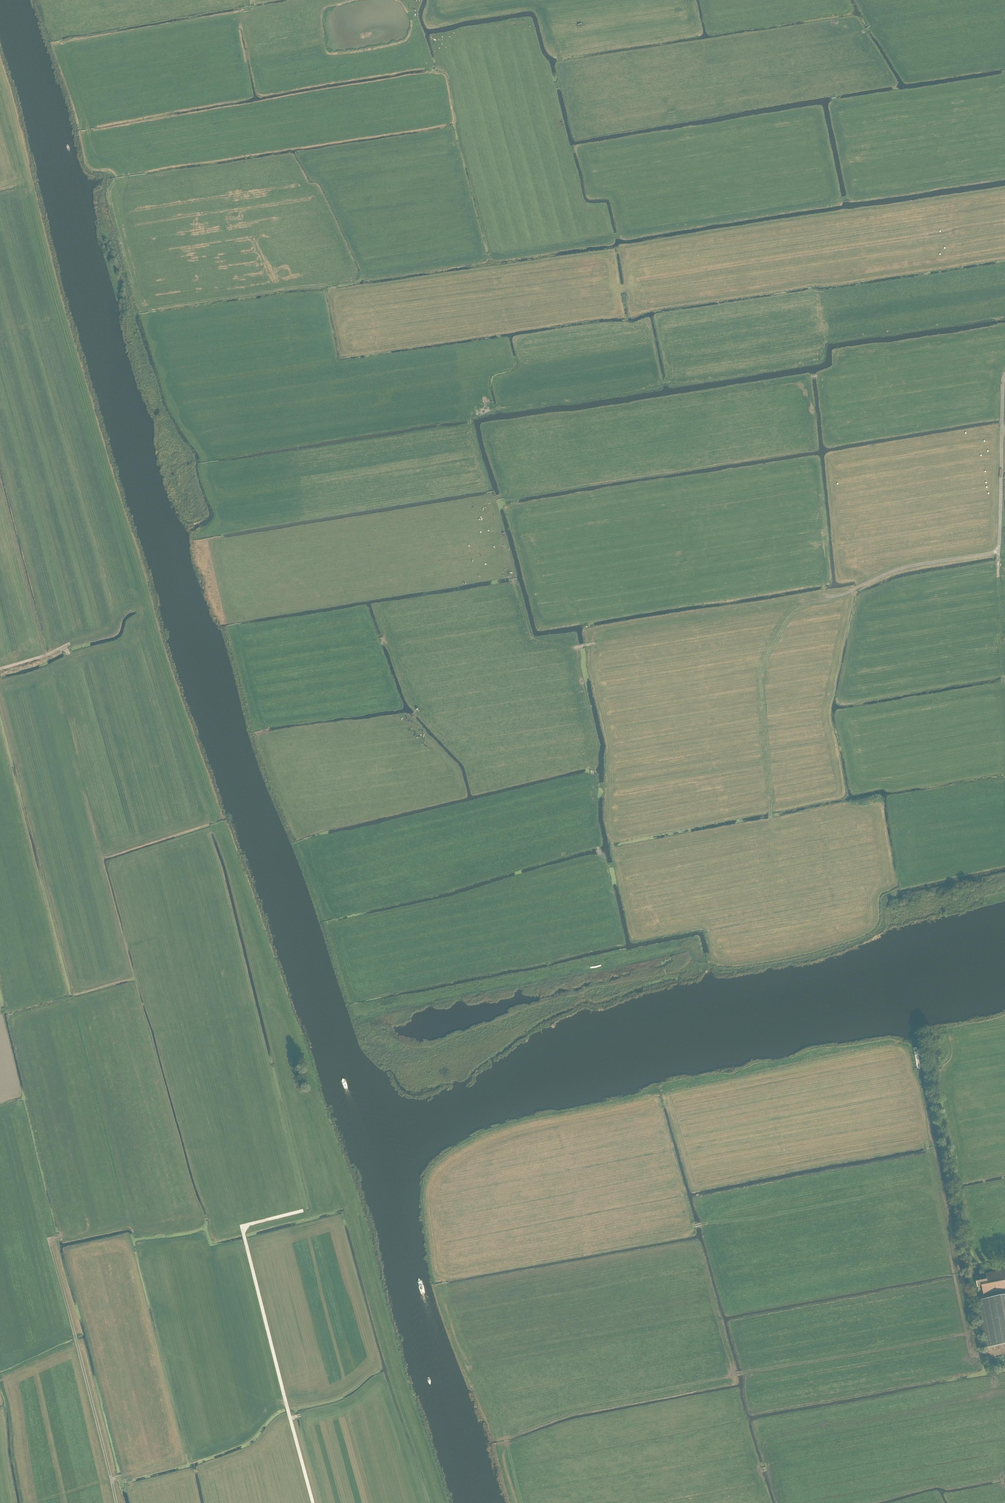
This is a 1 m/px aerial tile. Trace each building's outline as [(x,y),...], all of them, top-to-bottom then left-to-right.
[(975,1276),(978,1287),(982,1286),(984,1297),(1004,1293),(1004,1270),(975,1276)] [(977,1300),(986,1348),(1004,1344),(1004,1295),(977,1300)]
